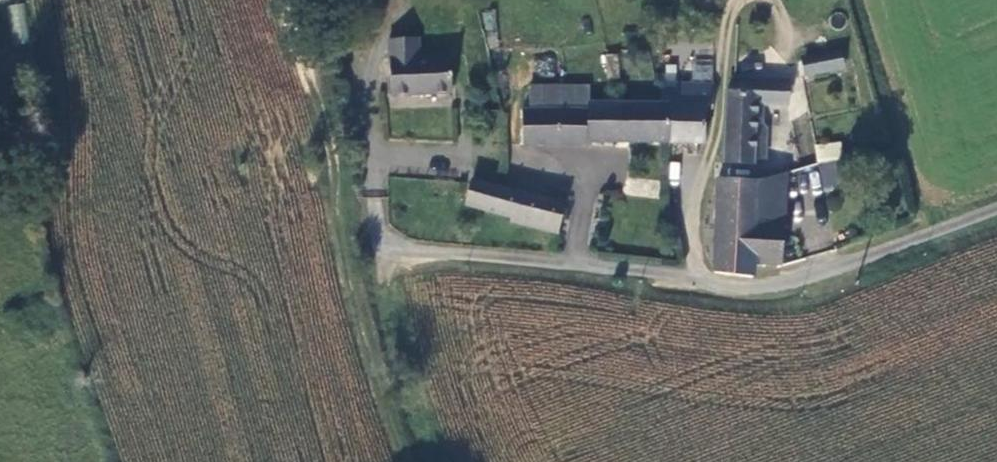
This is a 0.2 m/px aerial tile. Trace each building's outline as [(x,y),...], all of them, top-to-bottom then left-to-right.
[(14,43),(29,40),(23,2),(7,5),(14,43)] [(418,38),(391,40),(396,98),(453,93),(450,62),(420,64),(418,38)] [(802,60),(805,76),(848,68),(845,52),(802,60)] [(620,55),(604,53),(602,76),(618,77),(620,55)] [(765,125),(766,106),(790,107),(792,81),(765,80),(733,78),(733,90),(727,90),(725,164),(759,165),(760,161),(767,161),(768,129),(765,125)] [(533,83),(533,110),(588,112),(589,103),(589,84),(533,83)] [(702,147),(702,114),(709,110),(709,90),(664,88),(662,108),(665,109),(664,146),(702,147)] [(664,146),(665,109),(662,108),(589,103),(588,112),(533,110),(522,110),(522,143),(664,146)] [(817,187),(837,188),(839,144),(819,143),(817,187)] [(775,255),(778,172),(713,170),(709,264),(726,264),(741,252),(775,255)] [(481,209),(486,186),(472,182),(467,206),(481,209)] [(561,220),(565,204),(486,186),(481,209),(486,221),(494,223),(498,214),(509,215),(506,222),(557,233),(561,220)]
